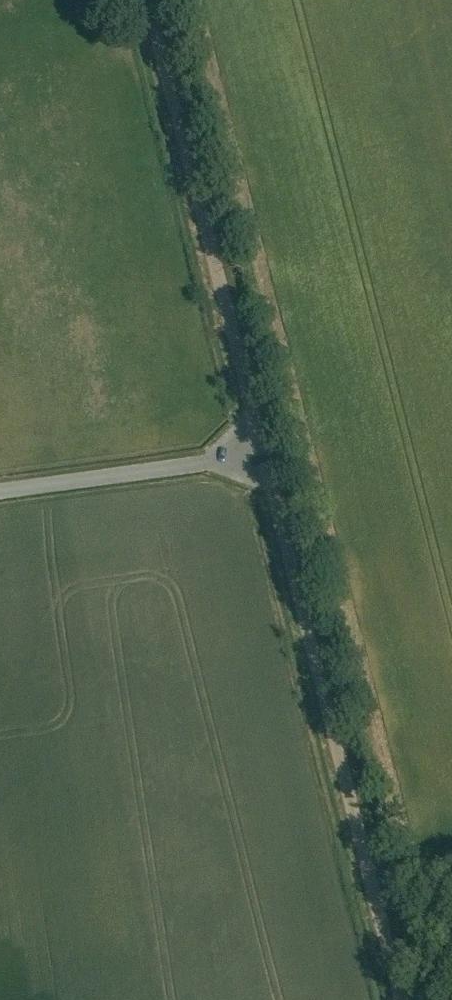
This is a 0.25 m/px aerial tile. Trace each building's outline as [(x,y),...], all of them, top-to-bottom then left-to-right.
[(138,17),(150,14),(145,0),(133,0),(138,17)] [(301,999),(311,999),(306,981),(297,984),(301,999)]
